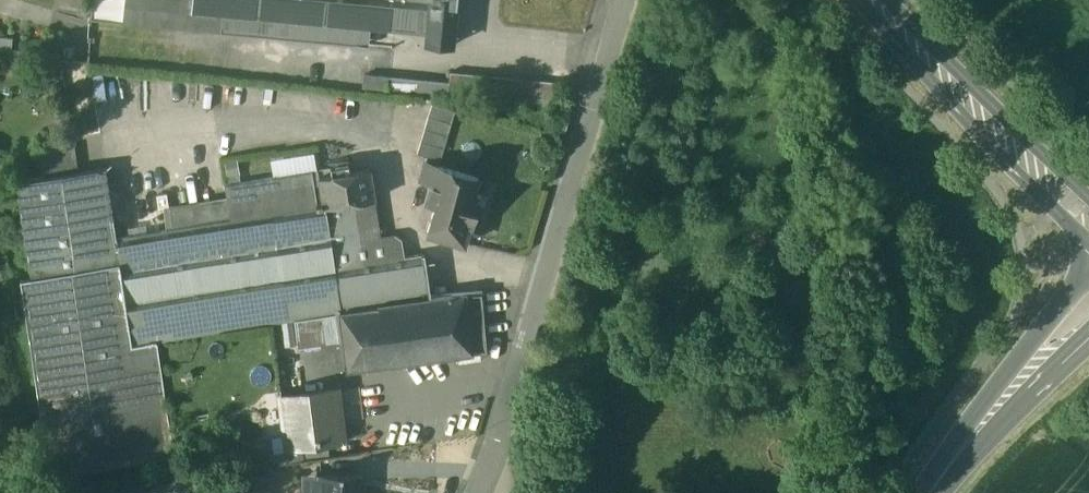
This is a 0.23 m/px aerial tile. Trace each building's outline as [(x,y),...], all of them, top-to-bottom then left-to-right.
[(91,19),(121,22),(123,5),(123,0),(93,0),(91,19)] [(123,5),(158,9),(159,0),(123,0),(123,5)] [(158,9),(191,12),(192,0),(159,0),(158,9)] [(191,12),(217,14),(218,0),(192,0),(191,12)] [(217,14),(222,15),(259,19),(298,23),(320,25),(358,29),(367,29),(370,0),(218,0),(217,14)] [(367,29),(388,32),(391,0),(370,0),(367,29)] [(392,0),(391,0),(388,32),(415,34),(418,3),(392,0)] [(430,4),(427,35),(426,45),(452,47),(456,0),(431,0),(430,4)] [(430,4),(418,3),(415,34),(427,35),(430,4)] [(158,9),(123,5),(121,22),(221,32),(222,15),(217,14),(191,12),(158,9)] [(259,19),(222,15),(221,32),(257,35),(259,19)] [(298,23),(259,19),(257,35),(296,39),(298,23)] [(320,25),(298,23),(296,39),(318,41),(320,25)] [(358,29),(320,25),(318,41),(357,45),(358,29)] [(0,37),(0,53),(11,54),(12,38),(0,37)] [(448,87),(387,81),(386,91),(447,97),(448,87)] [(453,111),(430,104),(417,154),(427,157),(440,161),(453,111)] [(74,144),(39,149),(43,176),(78,171),(74,144)] [(440,161),(427,157),(425,162),(440,166),(439,165),(440,161)] [(460,171),(440,166),(425,162),(420,181),(431,184),(426,201),(436,204),(428,234),(465,244),(470,227),(472,227),(481,195),(475,194),(479,178),(460,173),(460,171)] [(368,163),(318,170),(323,205),(324,207),(353,203),(359,243),(380,240),(368,163)] [(106,167),(78,171),(85,220),(113,216),(113,215),(106,167)] [(43,176),(17,179),(32,273),(118,260),(119,260),(116,236),(113,216),(85,220),(78,171),(43,176)] [(307,186),(227,198),(229,208),(227,208),(228,211),(229,211),(230,219),(310,207),(307,186)] [(227,198),(192,203),(193,210),(215,207),(217,221),(230,219),(229,211),(228,211),(227,208),(229,208),(227,198)] [(353,203),(324,207),(323,205),(322,205),(321,202),(316,203),(316,206),(310,207),(230,219),(217,221),(116,236),(119,260),(132,344),(340,312),(430,299),(423,256),(403,259),(401,241),(395,238),(380,240),(359,243),(353,203)] [(192,203),(113,215),(113,216),(116,236),(217,221),(215,207),(193,210),(192,203)] [(32,273),(20,274),(49,472),(172,454),(156,342),(130,345),(118,260),(32,273)] [(482,293),(464,295),(472,354),(487,351),(482,293)] [(430,299),(340,312),(349,372),(472,354),(464,295),(430,299)] [(335,390),(280,397),(287,449),(301,447),(327,444),(342,442),(335,390)] [(327,444),(301,447),(303,461),(328,458),(327,444)] [(321,473),(320,492),(359,492),(360,476),(321,473)]
